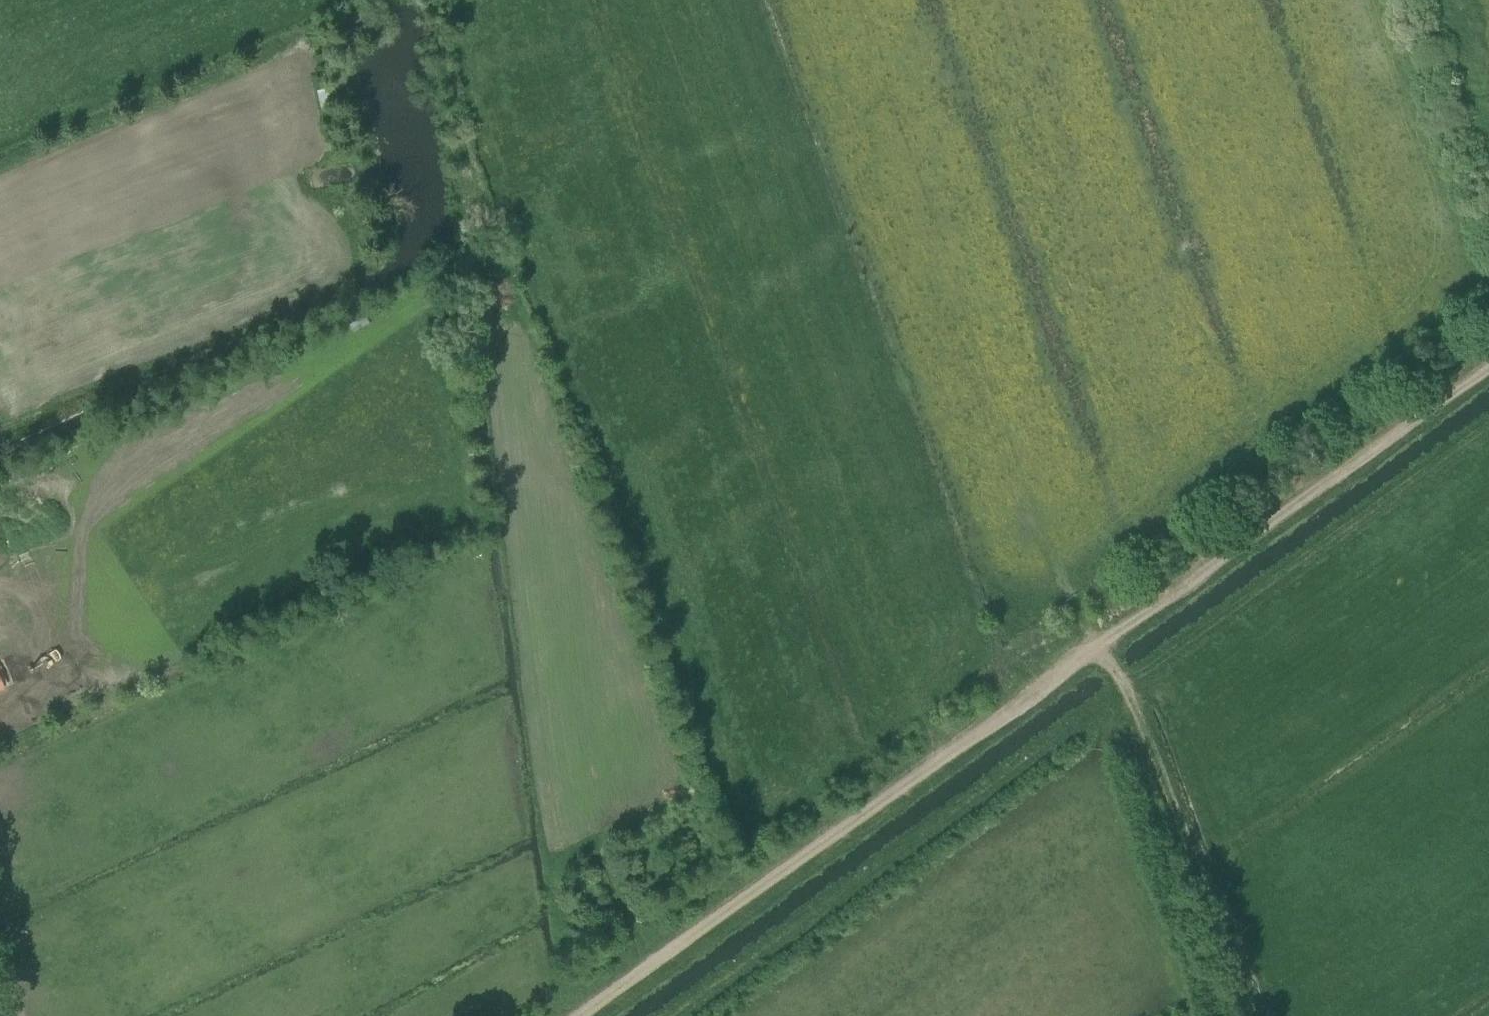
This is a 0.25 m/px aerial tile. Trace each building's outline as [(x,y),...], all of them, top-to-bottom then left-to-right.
[(315,26),(304,29),(306,36),(307,37),(317,33),(317,31),(315,26)] [(330,88),(317,91),(322,112),(335,109),(330,88)]
